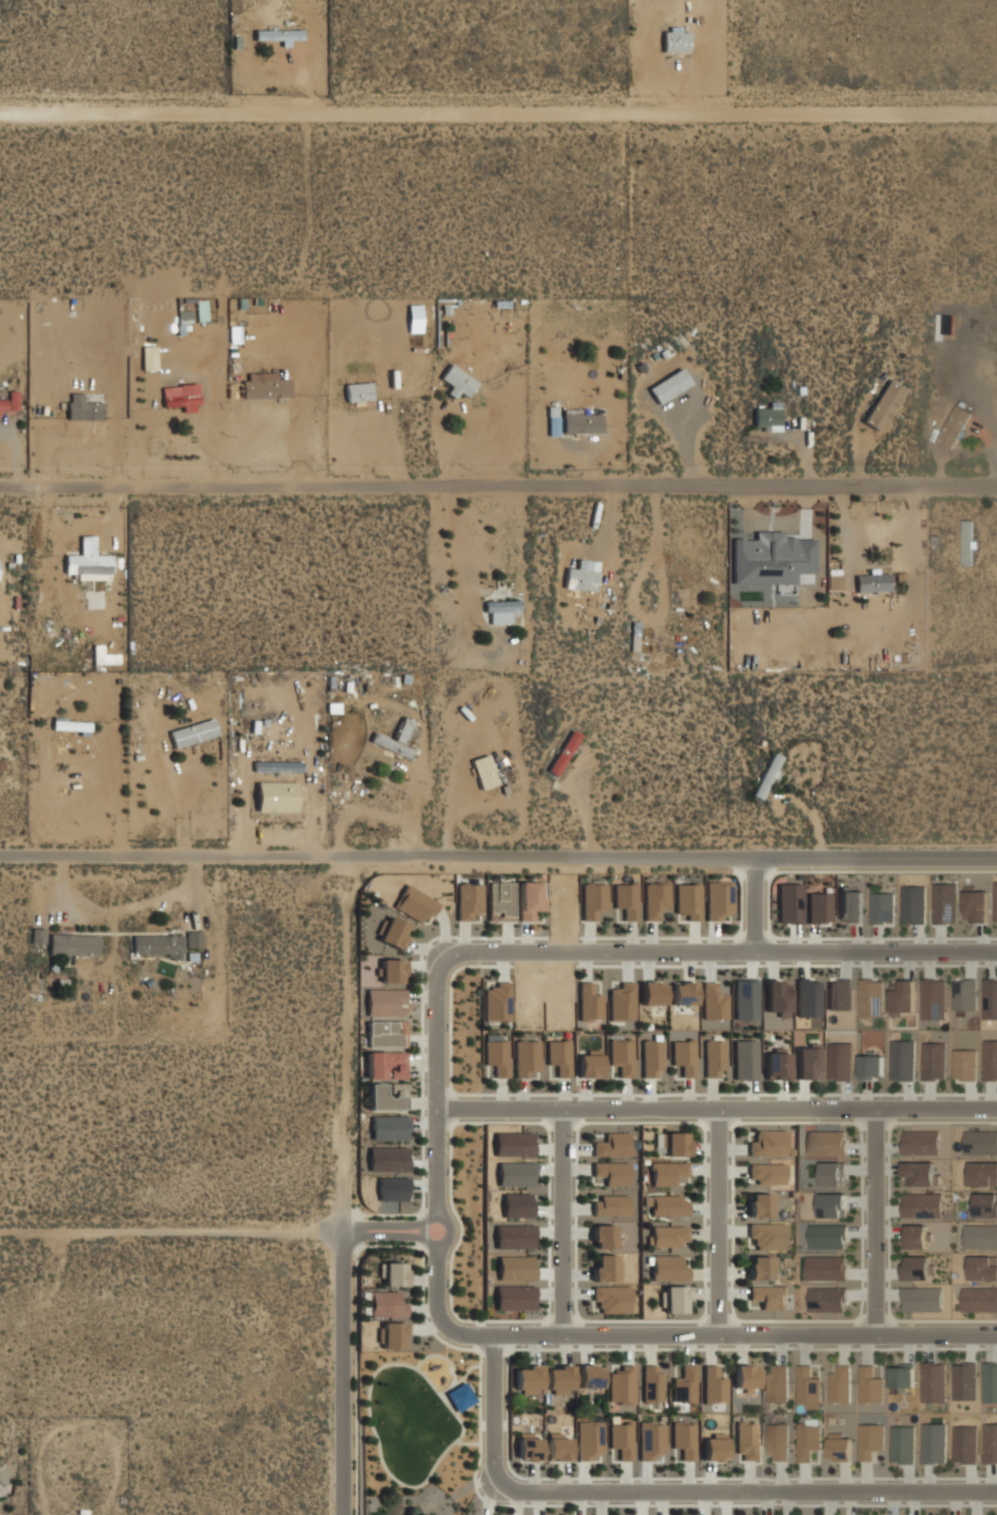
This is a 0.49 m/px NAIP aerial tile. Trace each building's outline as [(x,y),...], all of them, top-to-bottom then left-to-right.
[(280,44),(290,44),(290,37),(301,37),(301,28),(253,28),(253,38),(280,38),(280,44)] [(689,30),(662,30),(662,51),(689,51),(689,30)] [(155,353),(141,353),(141,368),(155,368),(155,353)] [(459,391),(467,396),(478,381),(450,362),(439,377),(450,384),(445,391),(454,398),(459,391)] [(658,404),(691,384),(681,368),(648,388),(658,404)] [(290,378),(240,378),(240,397),(290,397),(290,378)] [(862,422),(879,432),(904,387),(887,378),(862,422)] [(179,382),(179,395),(163,395),(163,407),(198,407),(198,382),(179,382)] [(371,382),(345,382),(345,400),(371,400),(371,382)] [(18,408),(18,390),(7,390),(7,398),(0,398),(0,408),(18,408)] [(66,419),(102,419),(102,401),(83,401),(83,392),(66,392),(66,419)] [(754,425),(779,425),(779,401),(768,401),(768,407),(754,407),(754,425)] [(951,448),(973,413),(957,403),(935,438),(951,448)] [(601,433),(601,410),(562,410),(562,433),(601,433)] [(973,564),(973,519),(962,519),(962,564),(973,564)] [(733,583),(797,584),(797,574),(815,574),(815,539),(783,539),(783,531),(755,531),(755,539),(733,539),(733,583)] [(111,574),(111,555),(65,555),(65,573),(77,573),(77,579),(89,579),(89,573),(111,574)] [(595,590),(597,568),(566,565),(564,587),(595,590)] [(855,571),(855,591),(889,591),(889,571),(855,571)] [(842,589),(842,575),(828,575),(827,589),(842,589)] [(520,611),(520,599),(484,599),(484,622),(511,622),(511,611),(520,611)] [(639,648),(639,621),(630,621),(630,648),(639,648)] [(373,730),(369,742),(408,757),(417,734),(408,731),(412,719),(402,715),(393,738),(373,730)] [(173,746),(217,734),(212,717),(168,730),(173,746)] [(51,730),(90,730),(90,719),(51,719),(51,730)] [(559,778),(583,733),(570,726),(546,771),(559,778)] [(752,795),(761,800),(781,756),(772,752),(752,795)] [(480,788),(497,783),(488,753),(471,759),(480,788)] [(301,771),(301,760),(253,760),(253,771),(301,771)] [(519,921),(537,921),(537,911),(545,911),(545,880),(519,880),(519,921)] [(489,881),(489,921),(514,921),(514,881),(489,881)] [(706,920),(732,920),(732,881),(706,881),(706,920)] [(425,926),(439,903),(406,883),(392,906),(425,926)] [(457,920),(476,920),(476,912),(484,912),(484,883),(457,883),(457,920)] [(607,909),(607,883),(582,883),(582,920),(596,920),(596,909),(607,909)] [(636,920),(636,883),(614,883),(614,908),(625,908),(625,920),(636,920)] [(644,920),(660,920),(660,909),(669,909),(669,883),(644,883),(644,920)] [(677,919),(700,919),(700,883),(677,883),(677,919)] [(955,883),(933,883),(932,923),(955,923),(955,883)] [(778,923),(802,923),(803,884),(779,884),(778,923)] [(925,922),(925,884),(901,884),(901,922),(925,922)] [(863,923),(864,891),(851,891),(851,886),(840,886),(839,919),(848,919),(848,922),(863,923)] [(987,891),(964,891),(964,922),(987,922),(987,891)] [(832,893),(808,893),(808,922),(832,922),(832,893)] [(871,923),(894,923),(894,893),(870,893),(871,923)] [(409,924),(387,916),(378,940),(399,948),(409,924)] [(44,927),(31,927),(31,942),(44,942),(44,927)] [(200,930),(185,930),(185,946),(200,946),(200,930)] [(97,933),(48,933),(48,954),(97,954),(97,933)] [(181,955),(181,934),(132,934),(132,955),(181,955)] [(402,957),(380,957),(380,981),(402,981),(402,957)] [(945,1019),(946,980),(922,979),(921,1019),(945,1019)] [(634,980),(618,980),(618,989),(608,989),(608,1020),(634,1020),(634,980)] [(735,980),(735,1019),(758,1019),(759,980),(735,980)] [(820,1017),(821,980),(798,980),(797,1016),(820,1017)] [(829,1010),(852,1009),(852,980),(828,981),(829,1010)] [(859,980),(860,1016),(883,1016),(882,980),(859,980)] [(915,980),(900,980),(900,985),(891,985),(891,1016),(902,1016),(902,1011),(914,1011),(915,980)] [(953,980),(953,1010),(976,1010),(977,980),(953,980)] [(490,989),(483,989),(483,1021),(509,1021),(509,981),(490,981),(490,989)] [(578,1020),(601,1020),(601,991),(590,991),(590,981),(578,981),(578,1020)] [(664,1004),(664,981),(641,981),(641,1004),(664,1004)] [(672,1004),(695,1004),(695,981),(672,981),(672,1004)] [(702,1018),(726,1018),(726,991),(717,991),(717,981),(702,981),(702,1018)] [(790,982),(766,982),(766,1012),(778,1012),(778,1016),(789,1017),(790,982)] [(366,1014),(404,1014),(404,988),(366,988),(366,1014)] [(996,1017),(996,1005),(986,1006),(987,1018),(996,1017)] [(405,1019),(366,1019),(366,1046),(405,1046),(405,1019)] [(633,1037),(610,1037),(610,1066),(621,1066),(621,1077),(633,1077),(633,1037)] [(557,1077),(572,1077),(572,1038),(547,1038),(547,1066),(557,1066),(557,1077)] [(485,1065),(495,1065),(495,1076),(508,1076),(508,1039),(485,1039),(485,1065)] [(538,1039),(515,1039),(515,1077),(538,1077),(538,1039)] [(661,1039),(642,1039),(642,1077),(661,1077),(661,1039)] [(672,1066),(682,1066),(682,1076),(695,1076),(695,1039),(672,1039),(672,1066)] [(705,1077),(725,1077),(725,1039),(705,1039),(705,1077)] [(734,1039),(734,1079),(758,1079),(758,1039),(734,1039)] [(914,1040),(890,1041),(891,1080),(915,1080),(914,1040)] [(984,1041),(984,1080),(996,1080),(996,1041),(984,1041)] [(922,1079),(946,1079),(945,1042),(922,1043),(922,1079)] [(797,1078),(820,1078),(821,1043),(809,1043),(809,1048),(797,1048),(797,1078)] [(828,1079),(852,1079),(852,1043),(829,1043),(828,1079)] [(953,1080),(976,1080),(976,1050),(953,1050),(953,1080)] [(405,1051),(366,1051),(366,1078),(405,1078),(405,1051)] [(602,1077),(602,1052),(577,1052),(577,1077),(602,1077)] [(765,1078),(788,1078),(788,1052),(765,1052),(765,1078)] [(859,1054),(860,1078),(883,1078),(883,1053),(859,1054)] [(366,1109),(404,1109),(404,1082),(366,1082),(366,1109)] [(371,1117),(371,1140),(408,1139),(407,1116),(371,1117)] [(785,1130),(757,1130),(757,1139),(748,1139),(748,1154),(785,1154),(785,1130)] [(902,1154),(939,1154),(939,1130),(902,1130),(902,1154)] [(996,1153),(996,1130),(965,1130),(965,1153),(996,1153)] [(592,1155),(629,1155),(629,1131),(603,1131),(603,1142),(592,1142),(592,1155)] [(687,1131),(664,1131),(664,1155),(687,1155),(687,1131)] [(806,1131),(806,1154),(845,1154),(845,1131),(806,1131)] [(493,1156),(533,1157),(533,1133),(494,1132),(493,1156)] [(368,1171),(407,1171),(407,1146),(368,1146),(368,1171)] [(629,1184),(629,1161),(592,1161),(592,1173),(602,1173),(602,1184),(629,1184)] [(903,1162),(903,1185),(937,1184),(937,1161),(903,1162)] [(996,1185),(996,1161),(969,1161),(969,1185),(996,1185)] [(498,1163),(498,1186),(533,1186),(533,1162),(498,1163)] [(650,1184),(677,1184),(677,1173),(687,1173),(687,1162),(650,1162),(650,1184)] [(844,1162),(821,1162),(821,1185),(844,1185),(844,1162)] [(785,1163),(748,1163),(748,1183),(785,1183),(785,1163)] [(408,1178),(378,1177),(378,1201),(408,1201),(408,1178)] [(771,1216),(771,1192),(748,1192),(748,1216),(771,1216)] [(818,1217),(845,1217),(845,1193),(818,1193),(818,1217)] [(902,1217),(940,1217),(940,1193),(902,1193),(902,1217)] [(975,1193),(975,1216),(996,1216),(996,1193),(975,1193)] [(532,1194),(502,1194),(503,1217),(532,1217),(532,1194)] [(628,1194),(593,1194),(593,1214),(628,1214),(628,1194)] [(687,1214),(687,1194),(644,1194),(644,1205),(650,1205),(650,1214),(687,1214)] [(785,1250),(785,1222),(749,1222),(749,1243),(757,1243),(757,1250),(785,1250)] [(615,1247),(615,1224),(591,1224),(591,1247),(615,1247)] [(846,1224),(809,1224),(809,1247),(846,1247),(846,1224)] [(906,1224),(906,1247),(928,1247),(928,1224),(906,1224)] [(965,1224),(965,1247),(996,1247),(996,1224),(965,1224)] [(495,1248),(534,1249),(535,1226),(495,1225),(495,1248)] [(686,1246),(686,1226),(647,1226),(647,1246),(686,1246)] [(618,1254),(593,1254),(593,1280),(618,1280),(618,1254)] [(686,1280),(686,1255),(650,1255),(650,1280),(686,1280)] [(534,1256),(498,1256),(498,1280),(534,1280),(534,1256)] [(748,1279),(776,1279),(776,1256),(748,1256),(748,1279)] [(806,1279),(846,1279),(846,1256),(806,1256),(806,1279)] [(903,1279),(931,1279),(931,1256),(903,1256),(903,1279)] [(995,1264),(995,1256),(970,1256),(970,1279),(996,1279),(996,1264),(995,1264)] [(405,1285),(405,1261),(380,1261),(380,1285),(405,1285)] [(629,1311),(629,1285),(592,1285),(592,1303),(601,1303),(601,1311),(629,1311)] [(687,1285),(660,1285),(660,1311),(687,1311),(687,1285)] [(785,1285),(748,1285),(748,1297),(759,1297),(759,1308),(785,1308),(785,1285)] [(495,1310),(534,1309),(534,1286),(495,1287),(495,1310)] [(940,1287),(902,1287),(902,1310),(940,1310),(940,1287)] [(996,1310),(996,1287),(962,1287),(962,1310),(996,1310)] [(809,1310),(845,1310),(845,1288),(809,1288),(809,1310)] [(367,1316),(405,1316),(405,1299),(397,1299),(397,1290),(367,1290),(367,1316)] [(405,1321),(380,1321),(380,1348),(405,1348),(405,1321)] [(922,1402),(945,1402),(946,1363),(922,1362),(922,1402)] [(579,1387),(601,1387),(601,1363),(579,1363),(579,1387)] [(672,1374),(672,1402),(695,1402),(695,1363),(682,1363),(682,1374),(672,1374)] [(984,1363),(984,1402),(996,1402),(996,1363),(984,1363)] [(540,1364),(514,1364),(514,1393),(540,1393),(540,1364)] [(572,1392),(572,1364),(545,1364),(545,1392),(572,1392)] [(608,1373),(608,1403),(633,1403),(633,1364),(618,1364),(618,1373),(608,1373)] [(642,1402),(663,1402),(663,1364),(642,1364),(642,1402)] [(703,1402),(726,1402),(726,1374),(714,1374),(714,1364),(703,1364),(703,1402)] [(734,1390),(757,1390),(757,1364),(734,1364),(734,1390)] [(768,1364),(768,1401),(787,1401),(787,1364),(768,1364)] [(819,1374),(809,1374),(809,1364),(797,1364),(797,1402),(819,1402),(819,1374)] [(830,1401),(850,1401),(850,1364),(830,1364),(830,1401)] [(860,1401),(881,1401),(881,1374),(871,1374),(871,1364),(860,1364),(860,1401)] [(956,1398),(973,1398),(973,1372),(962,1372),(962,1367),(956,1367),(956,1398)] [(891,1386),(911,1386),(911,1368),(891,1368),(891,1386)] [(456,1410),(474,1401),(465,1383),(447,1392),(456,1410)] [(577,1460),(602,1460),(602,1421),(577,1421),(577,1460)] [(639,1460),(656,1460),(656,1451),(666,1451),(666,1421),(639,1421),(639,1460)] [(683,1449),(683,1460),(695,1460),(695,1421),(672,1421),(672,1449),(683,1449)] [(736,1459),(755,1459),(756,1421),(736,1421),(736,1459)] [(610,1449),(621,1449),(621,1460),(632,1460),(632,1422),(610,1422),(610,1449)] [(787,1460),(787,1423),(768,1423),(768,1460),(787,1460)] [(819,1450),(819,1423),(797,1423),(797,1461),(810,1461),(810,1450),(819,1450)] [(858,1460),(871,1460),(871,1450),(882,1450),(882,1423),(858,1423),(858,1460)] [(922,1463),(945,1463),(945,1424),(922,1423),(922,1463)] [(984,1423),(984,1464),(996,1464),(996,1423),(984,1423)] [(911,1426),(891,1426),(891,1460),(901,1460),(901,1451),(911,1451),(911,1426)] [(970,1460),(970,1426),(954,1426),(954,1460),(970,1460)] [(517,1460),(540,1460),(540,1434),(517,1434),(517,1460)] [(547,1460),(571,1460),(571,1434),(547,1434),(547,1460)] [(703,1460),(726,1460),(726,1434),(703,1434),(703,1460)] [(850,1460),(850,1434),(828,1434),(828,1460),(850,1460)]
